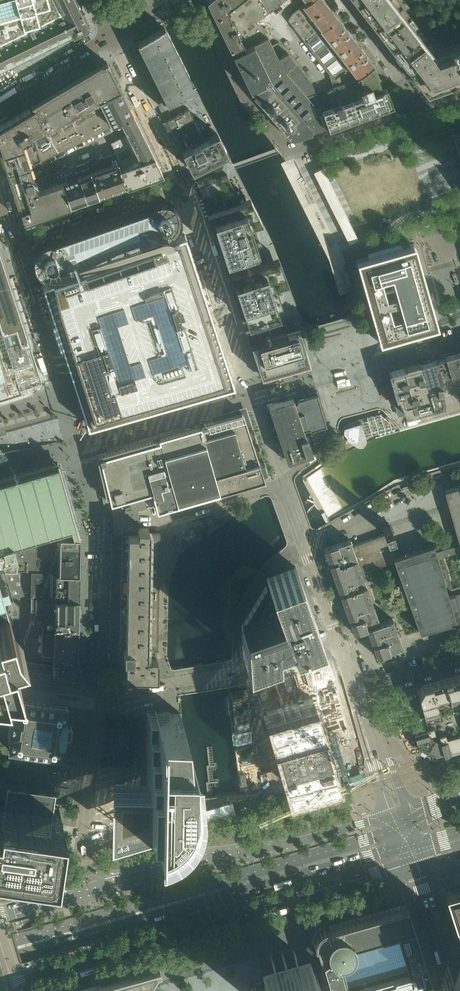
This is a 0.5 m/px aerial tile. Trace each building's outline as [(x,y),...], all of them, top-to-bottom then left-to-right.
[(83,15),(77,2),(76,0),(56,0),(60,9),(0,38),(0,66),(71,32),(72,34),(88,26),(83,15)] [(60,9),(56,0),(0,0),(0,38),(60,9)] [(239,0),(207,0),(206,0),(233,54),(245,48),(268,37),(257,22),(239,0)] [(257,22),(282,3),(280,0),(239,0),(257,22)] [(305,41),(337,17),(323,0),(309,0),(307,2),(303,4),(303,5),(292,13),(288,20),(305,41)] [(426,91),(459,79),(459,28),(445,33),(446,35),(435,40),(404,0),(354,0),(426,91)] [(323,65),(355,41),(337,17),(305,41),(323,65)] [(163,27),(138,43),(143,52),(135,56),(160,106),(196,88),(165,28),(163,27)] [(322,111),(311,82),(282,45),(278,42),(272,45),(268,37),(245,48),(233,54),(253,95),(287,135),(286,136),(293,139),(327,126),(322,111)] [(355,41),(323,65),(331,75),(330,75),(334,86),(356,78),(373,65),(373,64),(355,41)] [(101,65),(34,104),(48,128),(49,130),(62,151),(110,127),(121,121),(121,122),(134,116),(120,88),(109,67),(108,67),(104,66),(103,65),(101,66),(101,65)] [(356,78),(334,86),(326,92),(332,107),(327,109),(322,111),(327,126),(332,125),(379,108),(388,105),(384,93),(373,65),(356,78)] [(0,124),(0,152),(3,162),(7,174),(18,171),(30,167),(30,166),(38,162),(62,151),(49,130),(48,128),(34,104),(0,124)] [(188,108),(167,119),(172,130),(193,119),(188,108)] [(140,129),(138,124),(136,121),(134,116),(121,122),(123,126),(127,134),(111,143),(112,144),(115,153),(119,164),(121,169),(127,186),(163,174),(140,129)] [(193,119),(172,130),(177,140),(198,129),(193,119)] [(198,129),(177,140),(182,150),(204,139),(198,129)] [(454,133),(453,131),(452,132),(452,133),(450,134),(451,136),(453,135),(458,156),(455,163),(459,165),(459,166),(459,131),(454,133)] [(213,135),(204,139),(182,150),(182,151),(191,169),(192,170),(224,154),(228,152),(218,132),(213,135)] [(119,164),(115,153),(104,157),(86,161),(90,172),(90,173),(98,196),(127,186),(121,169),(119,164)] [(90,172),(86,161),(75,165),(79,177),(87,200),(98,196),(90,173),(90,172)] [(79,177),(75,165),(58,171),(62,182),(70,206),(87,200),(79,177)] [(58,171),(34,180),(32,174),(30,167),(18,171),(7,174),(9,178),(12,188),(13,192),(19,211),(20,211),(24,222),(70,206),(62,182),(58,171)] [(327,176),(322,167),(314,172),(318,180),(327,176)] [(226,174),(197,184),(206,211),(213,233),(218,247),(223,263),(264,251),(226,174)] [(327,176),(318,180),(345,234),(354,230),(327,176)] [(64,279),(173,241),(165,237),(167,237),(168,236),(170,236),(171,235),(172,234),(173,234),(174,233),(175,232),(177,230),(178,229),(179,227),(179,226),(180,224),(180,223),(180,222),(180,220),(180,219),(180,217),(180,216),(179,214),(179,212),(178,211),(177,210),(176,208),(174,206),(172,205),(170,204),(169,203),(167,203),(166,202),(164,202),(162,202),(161,202),(159,203),(157,203),(156,204),(155,205),(154,205),(152,206),(151,208),(150,208),(149,209),(149,208),(54,241),(55,242),(54,242),(53,242),(51,242),(48,242),(46,242),(45,243),(43,243),(41,244),(40,245),(39,246),(37,248),(37,249),(36,250),(35,252),(34,253),(34,255),(33,256),(33,257),(33,259),(33,260),(33,261),(33,262),(33,263),(34,264),(34,265),(35,267),(35,268),(36,269),(37,270),(38,271),(39,272),(40,273),(41,273),(42,274),(44,275),(46,276),(48,276),(50,276),(52,276),(53,276),(55,276),(57,275),(64,279)] [(358,239),(354,230),(345,234),(349,243),(358,239)] [(240,386),(214,307),(203,273),(191,235),(191,234),(173,241),(64,279),(59,280),(59,281),(50,284),(50,283),(48,284),(77,373),(78,373),(80,378),(79,379),(78,379),(77,380),(76,381),(76,382),(76,383),(76,384),(76,385),(76,386),(77,387),(78,387),(78,388),(80,388),(81,388),(82,388),(83,388),(84,393),(83,393),(93,422),(94,427),(240,386)] [(437,326),(422,270),(414,245),(382,254),(370,258),(370,256),(365,256),(364,256),(365,259),(357,262),(372,316),(380,342),(437,326)] [(20,388),(42,381),(29,340),(30,340),(10,278),(0,249),(0,398),(1,398),(21,391),(20,388)] [(235,299),(242,321),(265,314),(283,308),(268,265),(228,277),(235,299)] [(249,330),(245,331),(249,344),(260,377),(310,362),(301,328),(271,336),(271,335),(267,324),(249,330)] [(436,357),(442,376),(447,375),(450,381),(459,378),(459,374),(459,351),(436,357)] [(443,403),(441,384),(444,384),(442,376),(436,357),(419,362),(431,407),(437,405),(443,403)] [(419,362),(405,366),(418,410),(431,407),(419,362)] [(418,410),(405,366),(392,370),(384,372),(383,373),(382,374),(382,375),(381,376),(382,376),(382,377),(385,389),(389,396),(394,404),(398,409),(396,410),(400,416),(406,414),(418,410)] [(326,420),(318,391),(293,398),(303,429),(323,423),(323,421),(326,420)] [(46,414),(41,397),(13,406),(18,423),(46,414)] [(305,436),(303,429),(293,398),(270,405),(288,460),(312,451),(307,435),(305,436)] [(18,423),(13,406),(2,409),(7,427),(9,426),(18,423)] [(88,424),(83,410),(74,412),(79,427),(88,424)] [(264,479),(243,412),(201,425),(220,492),(264,479)] [(60,433),(56,418),(34,424),(39,443),(61,441),(60,433)] [(344,431),(344,433),(351,442),(357,447),(359,447),(361,447),(362,447),(364,446),(365,445),(366,443),(366,442),(367,440),(366,438),(363,426),(362,425),(362,423),(361,424),(344,428),(344,431)] [(220,492),(201,425),(158,437),(177,504),(220,492)] [(177,504),(158,437),(96,454),(98,462),(107,499),(110,498),(151,488),(155,503),(157,510),(177,504)] [(61,443),(1,449),(0,449),(0,450),(1,452),(0,452),(0,480),(59,463),(61,443)] [(17,571),(17,559),(13,544),(48,534),(80,535),(61,469),(58,461),(0,477),(0,569),(17,571)] [(82,469),(76,471),(79,482),(85,480),(82,469)] [(444,491),(451,516),(448,516),(449,519),(452,530),(455,529),(459,545),(459,486),(444,491)] [(155,503),(151,488),(110,498),(111,502),(112,517),(128,517),(138,517),(138,508),(155,503)] [(138,533),(138,528),(138,521),(138,517),(128,517),(112,517),(112,532),(138,533)] [(392,532),(391,528),(389,524),(381,527),(384,535),(391,532),(392,532)] [(158,649),(159,592),(160,533),(148,533),(148,528),(138,528),(138,533),(112,532),(111,561),(112,561),(112,562),(110,663),(111,663),(111,667),(125,667),(125,675),(156,676),(157,657),(154,657),(155,649),(158,649)] [(384,535),(352,546),(360,568),(362,573),(394,562),(393,558),(399,556),(398,552),(391,532),(384,535)] [(13,544),(17,559),(26,559),(26,571),(31,571),(43,571),(79,572),(80,535),(48,534),(13,544)] [(360,568),(352,546),(350,539),(324,549),(327,559),(330,558),(332,563),(333,566),(330,567),(334,577),(360,568)] [(459,545),(456,546),(436,552),(433,545),(423,548),(422,545),(415,547),(408,550),(409,552),(399,556),(393,558),(394,562),(420,632),(454,623),(455,629),(457,628),(458,629),(459,629),(459,585),(452,587),(443,556),(456,553),(457,555),(456,559),(459,562),(459,545)] [(26,559),(17,559),(17,571),(26,571),(26,559)] [(318,630),(296,567),(271,575),(266,577),(268,581),(242,624),(244,657),(318,630)] [(370,595),(362,573),(360,568),(334,577),(337,586),(340,586),(343,593),(340,594),(343,604),(370,595)] [(79,597),(79,573),(79,572),(43,571),(31,571),(31,596),(79,597)] [(7,608),(5,600),(13,598),(9,582),(0,585),(0,584),(0,610),(7,608)] [(380,622),(370,595),(343,604),(348,618),(351,617),(352,621),(350,622),(354,633),(363,629),(363,628),(380,622)] [(78,626),(79,598),(79,597),(31,596),(30,621),(42,621),(42,625),(78,626)] [(19,674),(20,672),(21,670),(22,668),(23,667),(23,665),(20,655),(16,639),(23,637),(12,624),(7,608),(0,610),(0,672),(19,674)] [(380,623),(380,622),(363,628),(363,629),(366,628),(371,641),(374,640),(375,645),(373,645),(376,656),(403,647),(393,618),(380,623)] [(78,626),(42,625),(42,654),(54,655),(53,659),(77,660),(78,655),(78,631),(78,630),(78,626)] [(23,655),(20,655),(23,665),(23,667),(22,668),(21,670),(53,673),(53,671),(53,669),(53,663),(25,660),(23,655)] [(77,660),(53,659),(53,663),(53,669),(53,671),(77,674),(77,668),(77,660)] [(330,663),(258,683),(287,785),(336,772),(329,748),(343,742),(351,732),(342,703),(341,703),(330,663)] [(421,682),(420,686),(419,687),(417,691),(421,704),(419,705),(417,707),(417,709),(419,711),(421,712),(425,727),(417,730),(415,731),(420,750),(421,750),(429,754),(430,756),(459,747),(459,671),(421,682)] [(0,672),(0,681),(2,681),(6,680),(9,679),(11,679),(15,677),(16,676),(18,675),(19,674),(0,672)] [(4,710),(5,709),(9,705),(15,706),(16,699),(0,697),(0,709),(4,710)] [(16,699),(15,706),(15,711),(12,711),(12,716),(8,737),(11,737),(9,749),(60,757),(60,756),(60,755),(62,743),(63,743),(67,720),(66,720),(67,708),(67,707),(67,706),(16,699)] [(186,779),(183,743),(180,743),(179,743),(176,714),(152,713),(152,712),(150,712),(150,713),(143,713),(142,733),(141,733),(141,734),(140,735),(140,736),(140,737),(141,737),(141,738),(142,738),(142,779),(135,779),(103,778),(102,832),(135,822),(149,818),(148,826),(150,826),(150,827),(153,826),(156,825),(159,823),(161,822),(164,820),(166,819),(169,817),(171,815),(173,813),(175,810),(177,808),(179,805),(180,803),(180,802),(181,800),(183,797),(183,795),(184,793),(184,792),(185,789),(185,786),(186,783),(186,781),(186,779)] [(6,779),(3,799),(0,799),(0,864),(1,864),(3,864),(19,867),(21,852),(34,853),(34,854),(36,854),(52,856),(54,840),(58,808),(51,807),(54,786),(6,779)] [(5,918),(12,921),(16,920),(19,929),(45,922),(91,909),(89,901),(85,888),(81,872),(74,874),(74,875),(73,875),(71,869),(0,890),(0,919),(5,918)] [(446,896),(459,940),(459,892),(446,896)] [(417,937),(408,908),(406,904),(325,927),(325,925),(323,926),(323,928),(322,929),(320,930),(319,932),(318,933),(317,935),(316,936),(316,938),(316,940),(316,942),(313,942),(314,944),(315,944),(322,967),(329,990),(381,990),(430,977),(427,968),(422,952),(417,937)] [(322,967),(313,969),(306,947),(259,961),(265,983),(263,983),(266,990),(329,990),(322,967)] [(161,979),(163,975),(166,974),(165,970),(84,990),(154,990),(161,979)]
